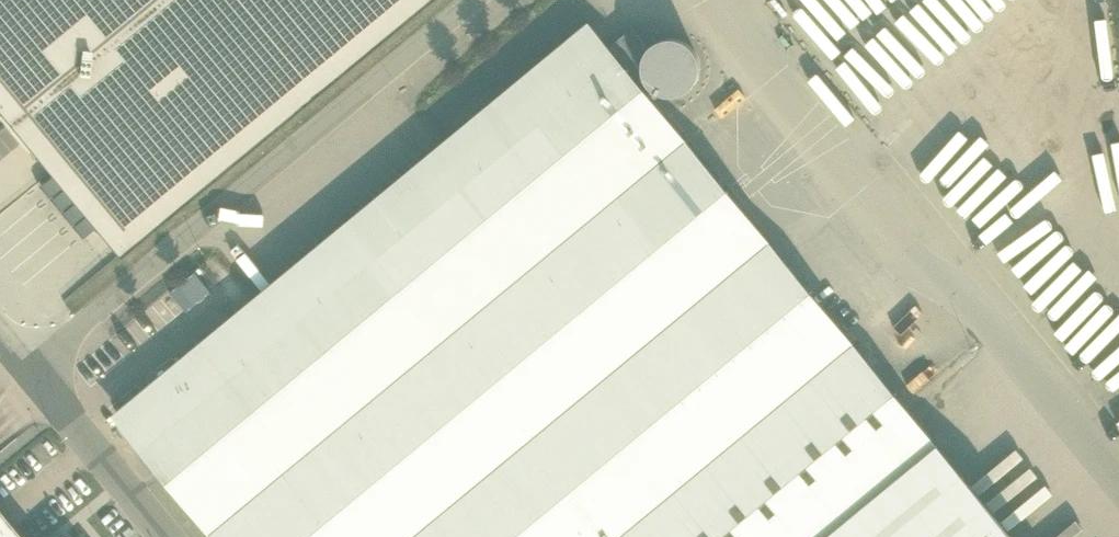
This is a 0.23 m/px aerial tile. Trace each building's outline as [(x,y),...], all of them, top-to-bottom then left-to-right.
[(20,145),(27,154),(30,152),(110,249),(413,0),(0,0),(0,162),(20,145)] [(852,345),(853,344),(628,71),(643,58),(642,72),(644,80),(650,89),(659,94),(667,96),(674,96),(680,94),(688,91),(694,85),(697,77),(699,69),(698,59),(693,50),(686,44),(676,39),(666,39),(653,45),(649,49),(632,28),(608,47),(586,21),(113,412),(216,536),(1012,536),(852,345)] [(172,289),(186,305),(226,272),(213,256),(172,289)] [(0,512),(0,536),(20,536),(0,512)]
